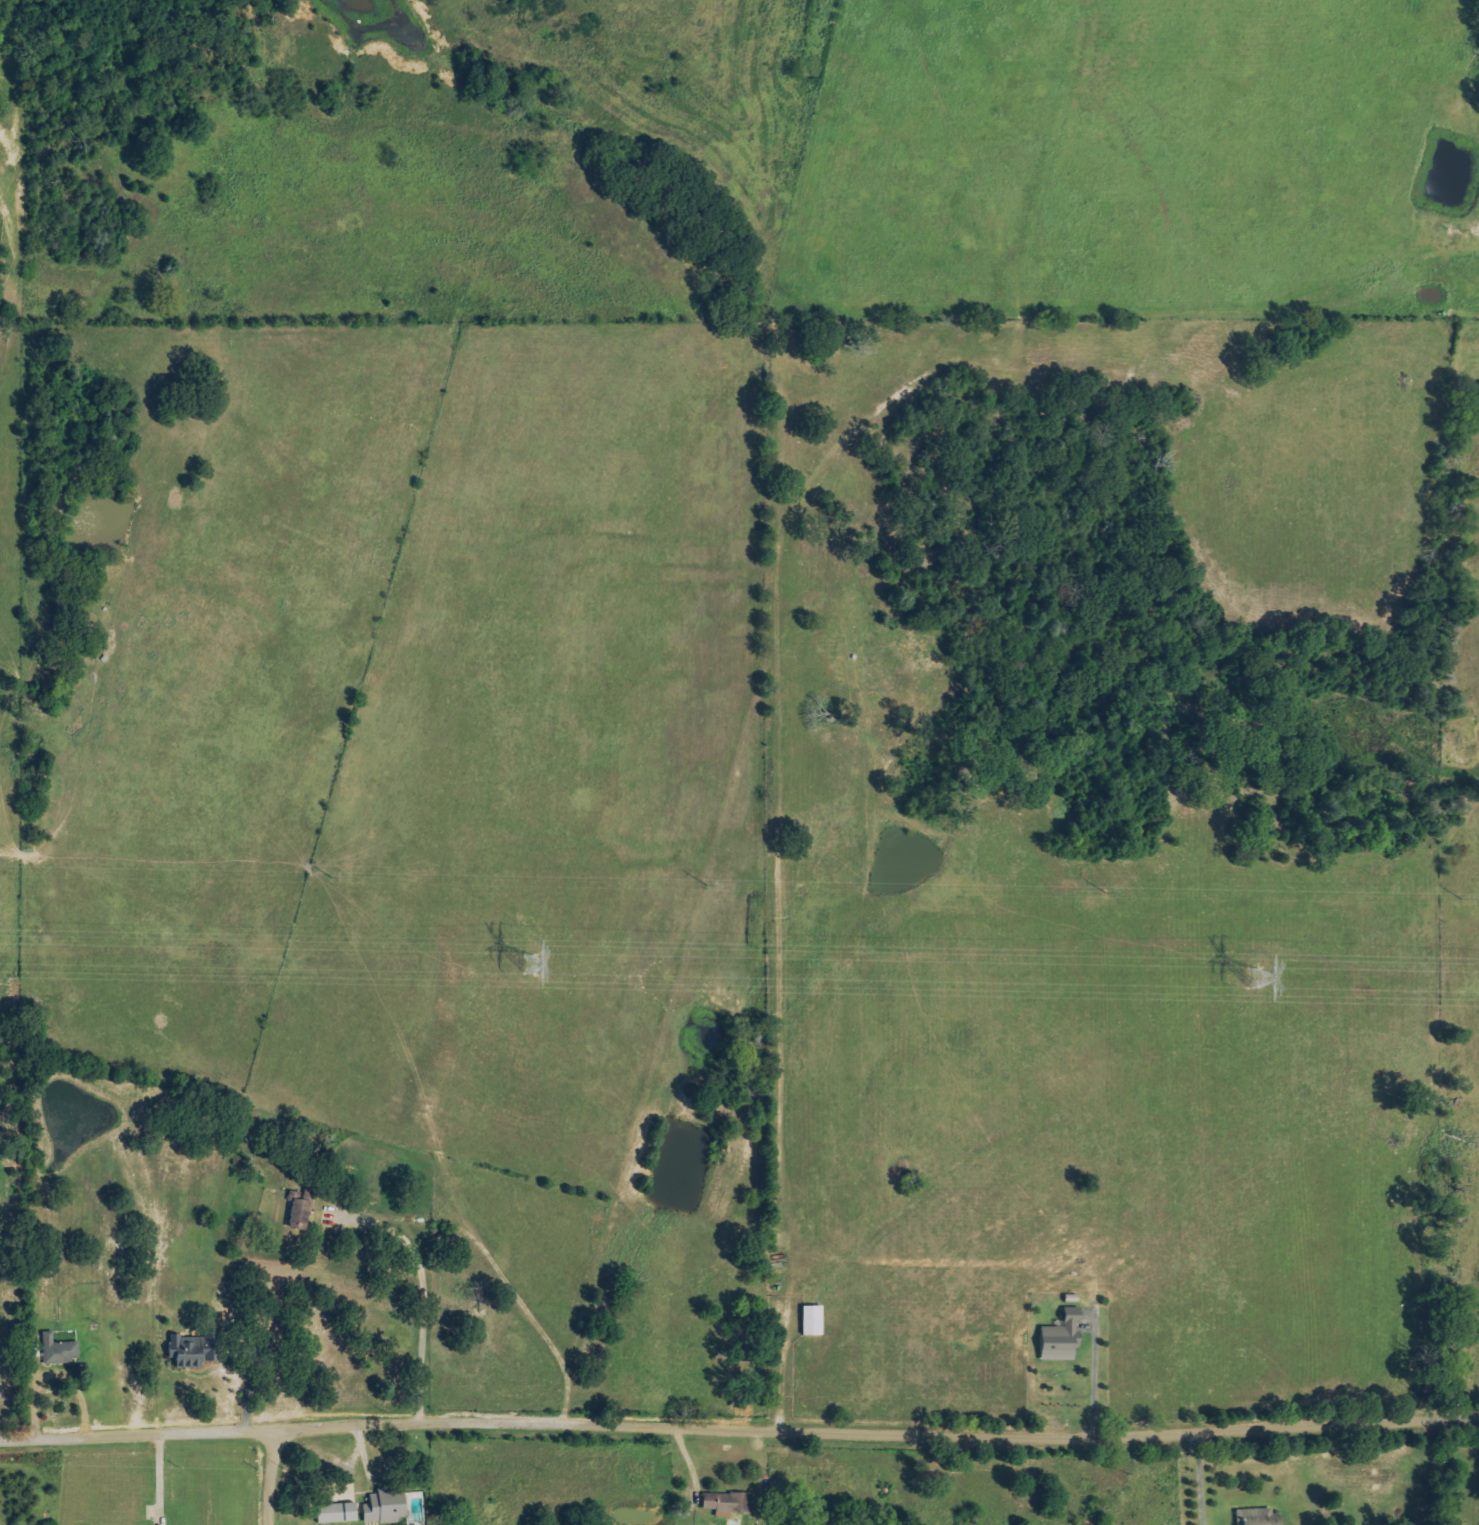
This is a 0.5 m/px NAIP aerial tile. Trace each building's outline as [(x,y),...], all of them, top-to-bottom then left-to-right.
[(289,1228),(308,1230),(311,1201),(301,1200),(302,1193),(289,1191),(288,1201),(293,1201),(289,1228)] [(804,1336),(823,1335),(823,1306),(803,1307),(804,1336)] [(1040,1360),(1075,1361),(1075,1346),(1079,1346),(1080,1308),(1064,1308),(1064,1328),(1041,1327),(1040,1360)] [(79,1342),(53,1342),(53,1332),(42,1332),(43,1363),(79,1362),(79,1342)] [(364,1523),(407,1521),(406,1490),(377,1491),(377,1494),(370,1494),(371,1504),(363,1505),(364,1523)] [(703,1493),(703,1511),(751,1512),(752,1494),(703,1493)] [(318,1524),(357,1522),(356,1503),(317,1505),(318,1524)] [(1237,1524),(1281,1524),(1281,1514),(1272,1514),(1272,1509),(1237,1509),(1237,1524)]
